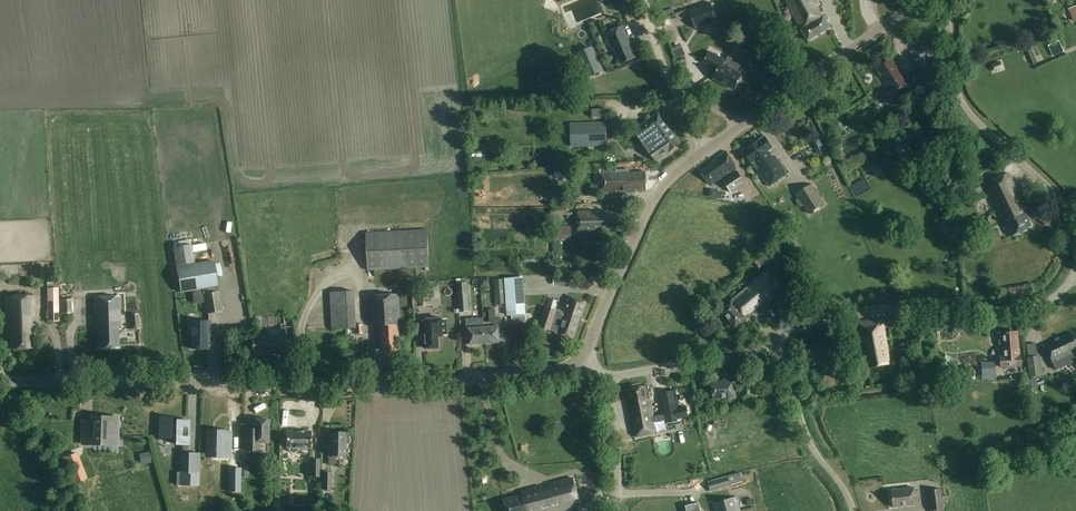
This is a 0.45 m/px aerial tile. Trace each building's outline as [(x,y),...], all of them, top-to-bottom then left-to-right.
[(801,30),(800,31),(807,42),(830,29),(823,18),(822,18),(816,7),(818,6),(815,0),(784,0),(801,30)] [(689,11),(695,28),(717,20),(710,3),(689,11)] [(1052,26),(1062,26),(1062,12),(1052,13),(1052,26)] [(631,47),(622,27),(605,34),(611,47),(613,46),(621,64),(635,58),(630,47),(631,47)] [(926,45),(911,55),(922,72),(937,62),(926,45)] [(577,53),(587,77),(602,71),(591,47),(577,53)] [(673,50),(676,59),(684,55),(681,47),(673,50)] [(895,65),(911,57),(907,49),(891,57),(895,65)] [(717,71),(712,79),(734,91),(743,74),(729,67),(731,63),(708,52),(702,63),(717,71)] [(897,69),(890,59),(876,69),(881,76),(883,75),(886,80),(883,82),(887,87),(880,92),(888,104),(911,90),(897,69)] [(1000,61),(991,63),(993,71),(1002,68),(1000,61)] [(634,131),(656,162),(679,146),(662,121),(659,124),(654,117),(634,131)] [(570,130),(570,144),(570,147),(607,145),(605,121),(569,123),(570,130)] [(743,150),(751,162),(755,167),(764,180),(764,179),(768,185),(786,173),(774,154),(773,155),(769,149),(772,147),(765,136),(758,140),(747,148),(743,150)] [(907,142),(899,147),(906,158),(908,157),(914,154),(907,142)] [(701,171),(710,184),(736,166),(725,151),(716,157),(717,160),(701,171)] [(635,190),(645,190),(645,172),(628,172),(628,169),(616,170),(616,168),(600,169),(601,192),(616,191),(616,193),(635,193),(635,190)] [(723,180),(731,192),(745,183),(737,171),(723,180)] [(1032,227),(1025,213),(1027,212),(1009,173),(985,185),(1003,223),(1005,222),(1012,236),(1032,227)] [(796,195),(809,214),(824,204),(811,185),(796,195)] [(380,221),(379,206),(366,207),(367,222),(380,221)] [(556,214),(567,214),(567,206),(555,206),(555,209),(551,209),(551,214),(556,214)] [(578,213),(578,233),(596,233),(595,231),(618,230),(617,212),(578,213)] [(553,227),(554,240),(571,240),(571,227),(553,227)] [(368,270),(429,266),(427,229),(367,232),(368,270)] [(172,248),(175,264),(194,261),(191,245),(172,248)] [(763,255),(754,262),(758,266),(766,259),(763,255)] [(207,313),(221,311),(212,260),(176,267),(181,292),(203,288),(207,313)] [(768,301),(781,289),(767,271),(747,287),(720,310),(734,328),(749,316),(747,314),(761,303),(766,299),(768,301)] [(569,275),(559,276),(560,285),(570,284),(569,275)] [(526,315),(524,289),(523,278),(494,281),(496,305),(505,304),(506,317),(526,315)] [(458,283),(459,312),(469,311),(467,282),(458,283)] [(46,288),(47,321),(58,321),(57,288),(46,288)] [(418,293),(418,306),(429,306),(429,292),(418,293)] [(371,326),(379,326),(380,326),(380,340),(383,340),(383,351),(398,350),(398,341),(399,341),(397,294),(370,296),(371,326)] [(585,302),(567,296),(562,312),(556,310),(547,307),(546,307),(540,327),(549,330),(555,332),(555,333),(573,339),(577,326),(578,326),(581,317),(580,317),(585,302)] [(11,341),(11,350),(32,350),(31,339),(35,339),(35,327),(32,327),(31,318),(35,318),(34,297),(6,298),(7,341),(11,341)] [(58,299),(59,313),(72,313),(72,298),(58,299)] [(119,298),(94,299),(95,320),(97,319),(97,323),(98,348),(119,347),(118,328),(120,328),(119,298)] [(550,298),(547,307),(556,310),(559,301),(550,298)] [(196,300),(186,300),(187,318),(197,318),(196,300)] [(529,310),(537,314),(540,306),(532,302),(529,310)] [(332,329),(355,328),(355,325),(353,305),(330,307),(332,329)] [(483,322),(483,328),(485,343),(500,342),(499,327),(500,327),(500,317),(496,317),(495,309),(488,309),(489,322),(483,322)] [(528,311),(523,330),(530,332),(535,313),(528,311)] [(130,314),(131,329),(138,329),(137,314),(130,314)] [(856,322),(860,343),(862,342),(864,350),(861,350),(862,355),(864,355),(866,367),(888,363),(885,347),(886,347),(881,318),(856,322)] [(469,344),(485,343),(483,328),(477,328),(476,319),(466,319),(467,330),(468,330),(469,344)] [(425,348),(438,348),(437,330),(441,330),(440,320),(424,321),(425,348)] [(207,336),(209,336),(210,322),(188,322),(187,336),(191,336),(190,349),(207,349),(207,336)] [(182,346),(186,330),(176,327),(172,343),(182,346)] [(255,353),(281,354),(282,338),(277,338),(277,330),(268,330),(268,338),(263,338),(263,335),(255,334),(254,341),(252,341),(252,350),(255,350),(255,353)] [(1002,344),(1003,357),(1000,357),(1001,367),(1021,366),(1020,355),(1018,356),(1017,332),(998,333),(999,344),(1002,344)] [(1043,345),(1051,362),(1052,362),(1056,370),(1075,361),(1071,351),(1075,349),(1075,343),(1072,334),(1064,337),(1063,336),(1043,345)] [(376,361),(376,336),(361,336),(361,361),(376,361)] [(1028,358),(1026,358),(1029,378),(1034,377),(1042,376),(1039,356),(1038,356),(1028,358)] [(950,370),(952,364),(943,360),(940,366),(950,370)] [(981,363),(982,376),(995,375),(994,362),(981,363)] [(975,367),(962,370),(964,378),(977,376),(975,367)] [(735,399),(732,378),(724,379),(724,380),(711,382),(713,400),(730,398),(730,400),(735,399)] [(740,381),(742,398),(755,397),(753,379),(740,381)] [(634,435),(655,432),(647,385),(628,389),(630,402),(627,403),(628,410),(632,410),(633,417),(630,418),(634,435)] [(676,390),(661,393),(667,422),(677,421),(677,418),(680,418),(688,417),(686,407),(679,408),(676,390)] [(99,441),(118,441),(118,418),(100,417),(100,421),(93,421),(92,427),(82,427),(82,444),(99,444),(99,441)] [(176,424),(170,424),(170,417),(160,417),(159,438),(170,438),(170,436),(175,436),(175,444),(183,444),(183,453),(180,453),(180,472),(180,473),(199,474),(200,453),(188,453),(188,445),(189,432),(186,432),(187,420),(176,420),(176,424)] [(268,442),(268,420),(252,420),(252,434),(245,434),(245,450),(258,451),(258,442),(268,442)] [(698,443),(705,442),(703,429),(696,430),(698,443)] [(206,430),(205,457),(205,458),(231,459),(232,431),(206,430)] [(309,448),(309,432),(302,432),(295,431),(295,432),(286,431),(286,448),(288,448),(289,450),(290,452),(293,453),(295,452),(297,451),(298,448),(309,448)] [(349,443),(350,440),(349,438),(348,436),(345,435),(345,433),(329,433),(328,465),(335,465),(335,456),(345,456),(345,445),(347,444),(349,443)] [(152,462),(150,453),(144,454),(146,463),(152,462)] [(73,483),(85,478),(76,454),(64,458),(73,483)] [(177,472),(176,485),(180,485),(199,485),(199,474),(180,473),(180,472),(177,472)] [(731,486),(731,485),(742,481),(740,473),(728,477),(709,482),(711,491),(731,486)] [(571,479),(548,484),(548,488),(543,489),(541,486),(521,492),(522,495),(502,500),(505,510),(559,510),(578,506),(571,479)] [(891,490),(893,507),(916,504),(914,487),(891,490)] [(930,510),(943,510),(943,509),(941,490),(927,491),(930,510)] [(737,498),(713,504),(715,510),(741,510),(737,498)]
